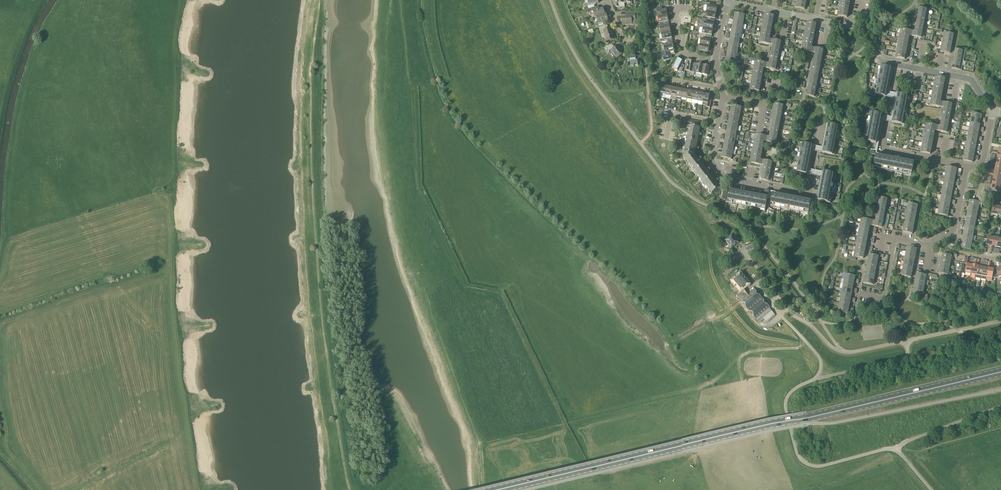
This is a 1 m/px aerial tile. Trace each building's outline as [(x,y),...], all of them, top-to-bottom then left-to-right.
[(707,6),(706,12),(716,13),(717,8),(712,7),(712,4),(705,3),(705,5),(707,6)] [(597,17),(605,15),(603,8),(599,10),(598,7),(590,9),(591,11),(592,13),(594,13),(595,18),(597,17)] [(654,12),(657,12),(658,18),(667,16),(666,10),(661,11),(660,8),(653,9),(654,12)] [(703,17),(702,19),(709,21),(710,18),(715,19),(716,13),(706,12),(705,17),(703,17)] [(632,21),(635,20),(635,13),(628,13),(628,17),(622,17),(623,25),(632,24),(632,21)] [(606,14),(605,15),(597,17),(598,23),(596,23),(597,26),(596,26),(595,26),(591,27),(592,29),(598,27),(605,25),(604,22),(608,21),(606,14)] [(656,24),(657,26),(664,25),(663,22),(669,21),(667,16),(658,18),(659,23),(656,24)] [(713,30),(714,24),(708,23),(709,21),(702,19),(702,22),(701,28),(703,28),(713,30)] [(664,25),(657,26),(657,29),(660,29),(661,34),(671,32),(670,27),(664,28),(664,25)] [(607,42),(615,39),(611,28),(608,29),(607,26),(599,28),(601,34),(604,33),(607,42)] [(699,34),(699,36),(706,37),(706,35),(712,36),(713,30),(703,28),(702,34),(699,33),(699,34)] [(662,40),(660,40),(660,43),(667,42),(666,39),(672,38),(671,32),(661,34),(662,40)] [(706,37),(699,36),(698,39),(701,39),(700,45),(709,47),(711,41),(705,40),(706,37)] [(667,42),(660,43),(662,51),(664,51),(674,49),(673,43),(668,44),(667,42)] [(617,59),(624,53),(618,45),(616,47),(614,44),(605,47),(609,52),(611,51),(617,59)] [(700,45),(699,51),(696,50),(696,53),(702,54),(703,51),(708,53),(709,47),(700,45)] [(664,51),(666,56),(663,57),(664,60),(671,59),(670,56),(675,55),(674,49),(664,51)] [(638,64),(641,64),(641,59),(638,59),(638,57),(636,58),(635,55),(628,56),(629,60),(630,60),(631,66),(638,66),(638,64)] [(677,59),(672,67),(678,71),(678,72),(681,74),(680,79),(684,79),(685,73),(682,71),(683,68),(681,66),(683,62),(677,59)] [(685,70),(691,72),(694,73),(694,69),(691,69),(693,62),(687,61),(685,70)] [(694,69),(694,73),(693,76),(696,76),(696,74),(702,75),(704,65),(698,64),(697,70),(694,69)] [(704,65),(702,75),(707,76),(707,79),(710,79),(711,72),(708,72),(709,67),(704,65)] [(891,68),(879,66),(873,94),(877,95),(885,97),(891,68)] [(705,92),(703,103),(702,105),(705,105),(705,107),(710,108),(712,98),(709,97),(710,95),(706,94),(706,92),(705,92)] [(898,94),(892,123),(904,125),(910,96),(898,94)] [(881,115),(869,113),(864,141),(876,144),(881,115)] [(700,128),(690,126),(689,129),(683,158),(710,192),(712,194),(720,188),(717,183),(718,182),(717,180),(715,181),(708,172),(710,171),(708,169),(707,170),(700,161),(701,160),(700,158),(698,159),(695,155),(696,149),(698,150),(698,147),(696,147),(699,136),(700,136),(701,134),(699,133),(700,128)] [(914,163),(876,156),(873,168),(911,175),(914,163)] [(824,172),(822,182),(834,184),(836,175),(824,172)] [(822,182),(820,191),(832,194),(834,184),(822,182)] [(992,184),(989,184),(988,186),(991,186),(991,189),(991,191),(999,193),(1000,191),(1000,187),(992,185),(992,184)] [(729,191),(727,203),(737,205),(739,193),(729,191)] [(820,191),(818,201),(830,203),(832,194),(820,191)] [(739,193),(737,205),(746,206),(748,195),(739,193)] [(748,195),(746,206),(756,208),(758,197),(748,195)] [(772,199),(770,206),(780,208),(782,196),(772,195),(772,199)] [(782,196),(780,208),(789,210),(792,198),(782,196)] [(758,197),(756,208),(765,210),(767,198),(758,197)] [(792,198),(789,210),(799,212),(801,200),(792,198)] [(801,200),(799,212),(808,214),(811,202),(801,200)] [(731,249),(739,243),(732,234),(724,241),(731,249)] [(994,237),(993,237),(992,246),(991,246),(990,249),(992,249),(993,246),(997,247),(999,238),(999,236),(994,235),(994,237)] [(992,246),(993,237),(988,236),(987,240),(984,240),(984,245),(986,245),(991,246),(992,246)] [(978,266),(979,266),(979,263),(977,263),(977,266),(972,265),(971,274),(970,277),(975,278),(978,266)] [(990,265),(988,265),(987,268),(988,268),(986,280),(992,281),(992,278),(995,278),(995,273),(993,273),(994,269),(989,268),(990,265)] [(742,303),(756,319),(759,323),(764,319),(767,323),(775,316),(769,308),(770,308),(754,288),(747,294),(744,290),(751,285),(741,273),(730,281),(740,293),(737,296),(743,303),(742,303)] [(924,385),(925,389),(941,385),(940,381),(924,385)]
